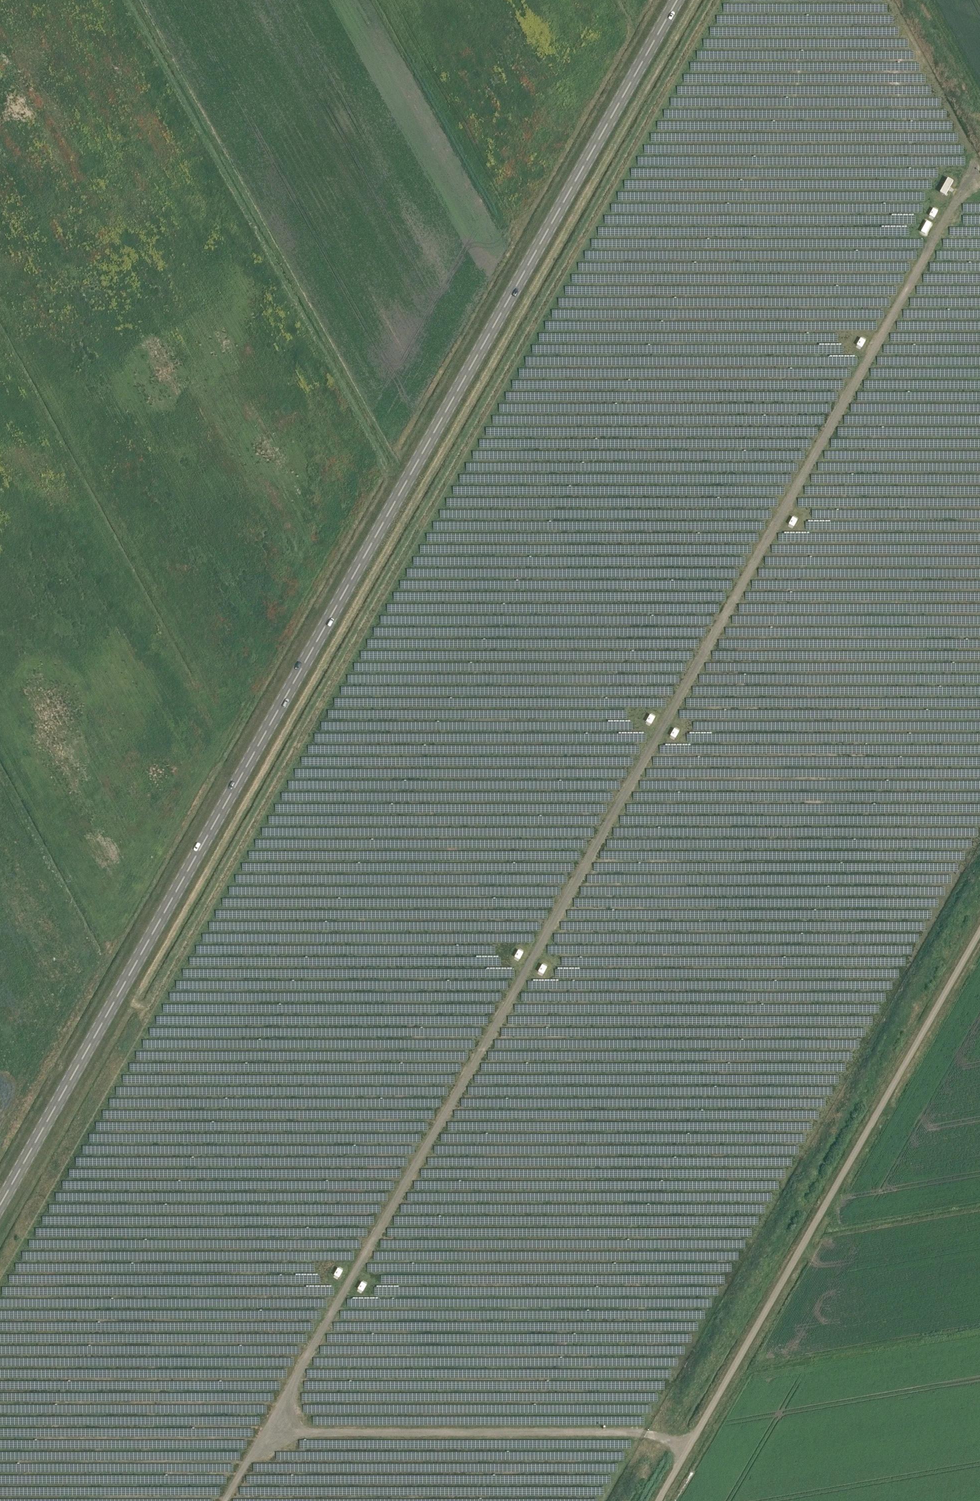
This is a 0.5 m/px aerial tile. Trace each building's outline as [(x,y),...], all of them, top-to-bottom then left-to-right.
[(953,182),(948,179),(940,193),(945,196),(953,182)] [(927,222),(921,232),(925,234),(931,224),(927,222)]
